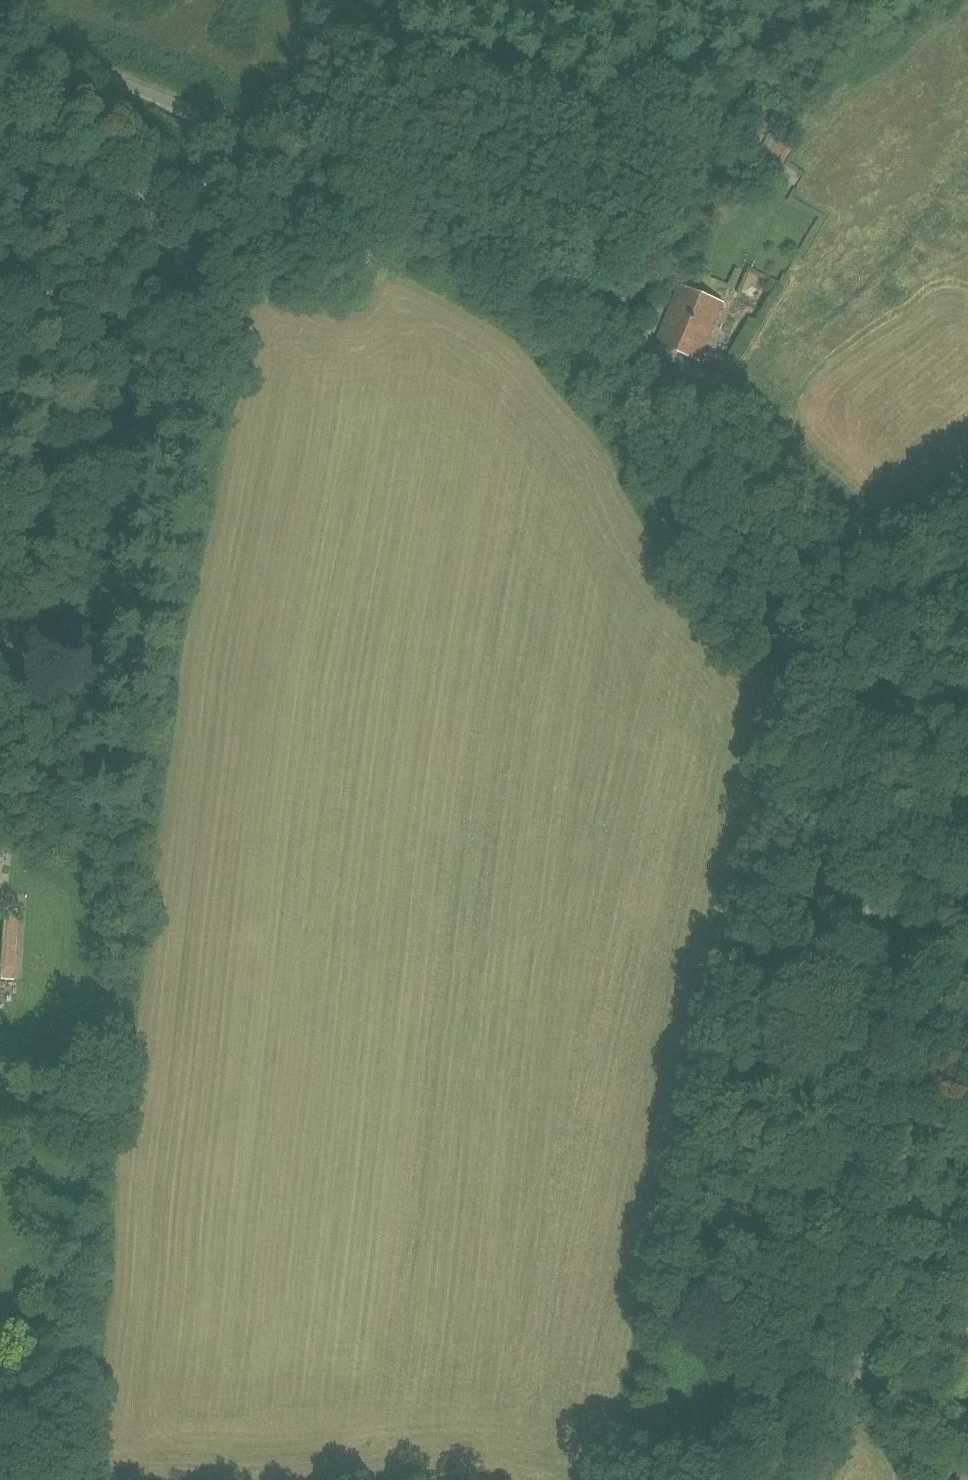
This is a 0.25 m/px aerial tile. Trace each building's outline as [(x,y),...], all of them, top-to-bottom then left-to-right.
[(779,137),(772,157),(788,162),(795,142),(779,137)] [(679,284),(655,341),(698,359),(722,302),(679,284)] [(10,918),(10,978),(25,978),(26,918),(10,918)]
